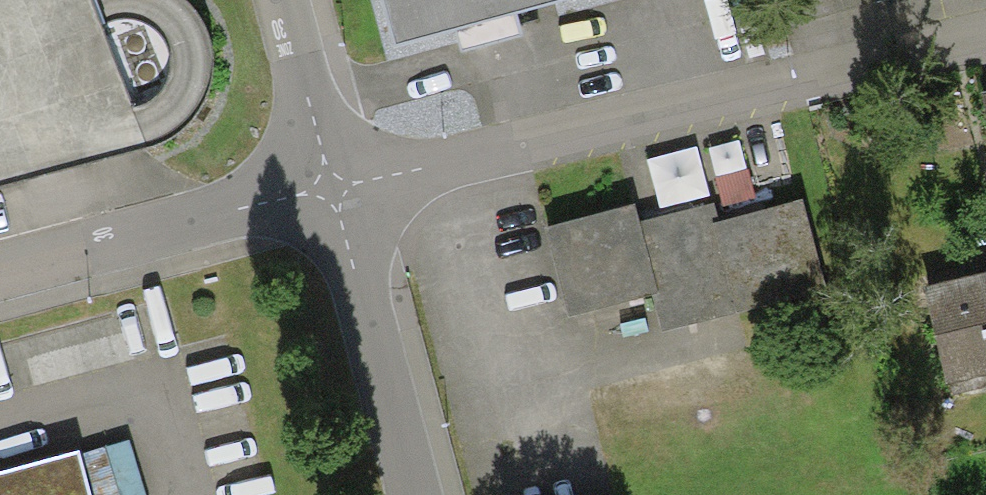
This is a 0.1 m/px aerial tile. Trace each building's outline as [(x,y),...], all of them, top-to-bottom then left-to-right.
[(150,152),(160,150),(176,141),(192,127),(204,111),(211,89),(211,59),(208,39),(200,20),(189,4),(185,0),(0,0),(0,188),(150,152)] [(394,50),(573,0),(380,0),(394,50)] [(636,208),(546,230),(568,319),(651,298),(660,335),(825,294),(803,204),(719,225),(714,206),(639,224),(636,208)] [(924,292),(946,390),(985,382),(985,278),(924,292)] [(0,473),(0,494),(89,494),(78,453),(0,473)]
